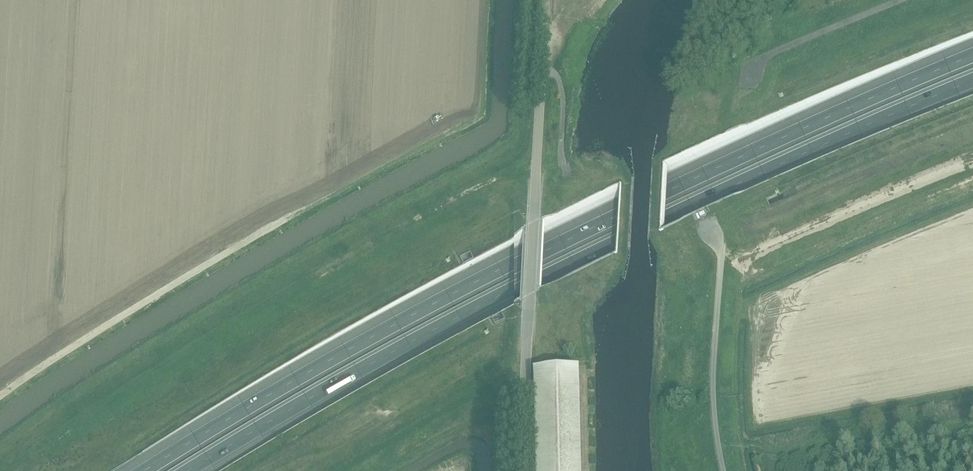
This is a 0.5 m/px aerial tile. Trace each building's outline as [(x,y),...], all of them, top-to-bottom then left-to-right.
[(783,185),(774,189),(777,196),(786,191),(783,185)] [(486,314),(473,317),(474,323),(487,321),(486,314)] [(577,366),(533,367),(535,470),(580,470),(577,366)]
